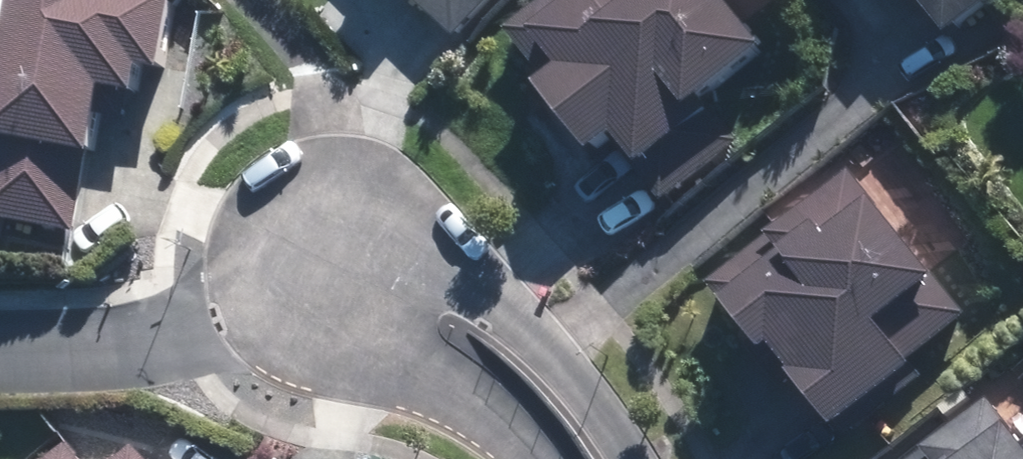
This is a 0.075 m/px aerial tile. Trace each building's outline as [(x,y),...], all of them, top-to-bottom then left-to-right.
[(71,224),(85,149),(96,151),(109,85),(141,91),(147,63),(165,68),(177,9),(132,0),(30,0),(24,31),(0,27),(0,132),(3,133),(0,148),(0,211),(71,224)] [(445,33),(479,0),(409,0),(445,33)] [(716,0),(527,0),(494,25),(528,68),(520,76),(574,145),(597,127),(653,199),(733,137),(692,84),(748,38),(716,0)] [(934,28),(967,0),(911,0),(934,28)] [(921,271),(867,204),(872,200),(841,167),(755,228),(759,232),(699,278),(708,289),(705,290),(746,343),(756,336),(777,363),(772,366),(820,420),(827,414),(838,430),(917,373),(903,355),(957,307),(925,268),(921,271)] [(1007,406),(940,458),(1022,458),(1022,426),(1007,406)]
